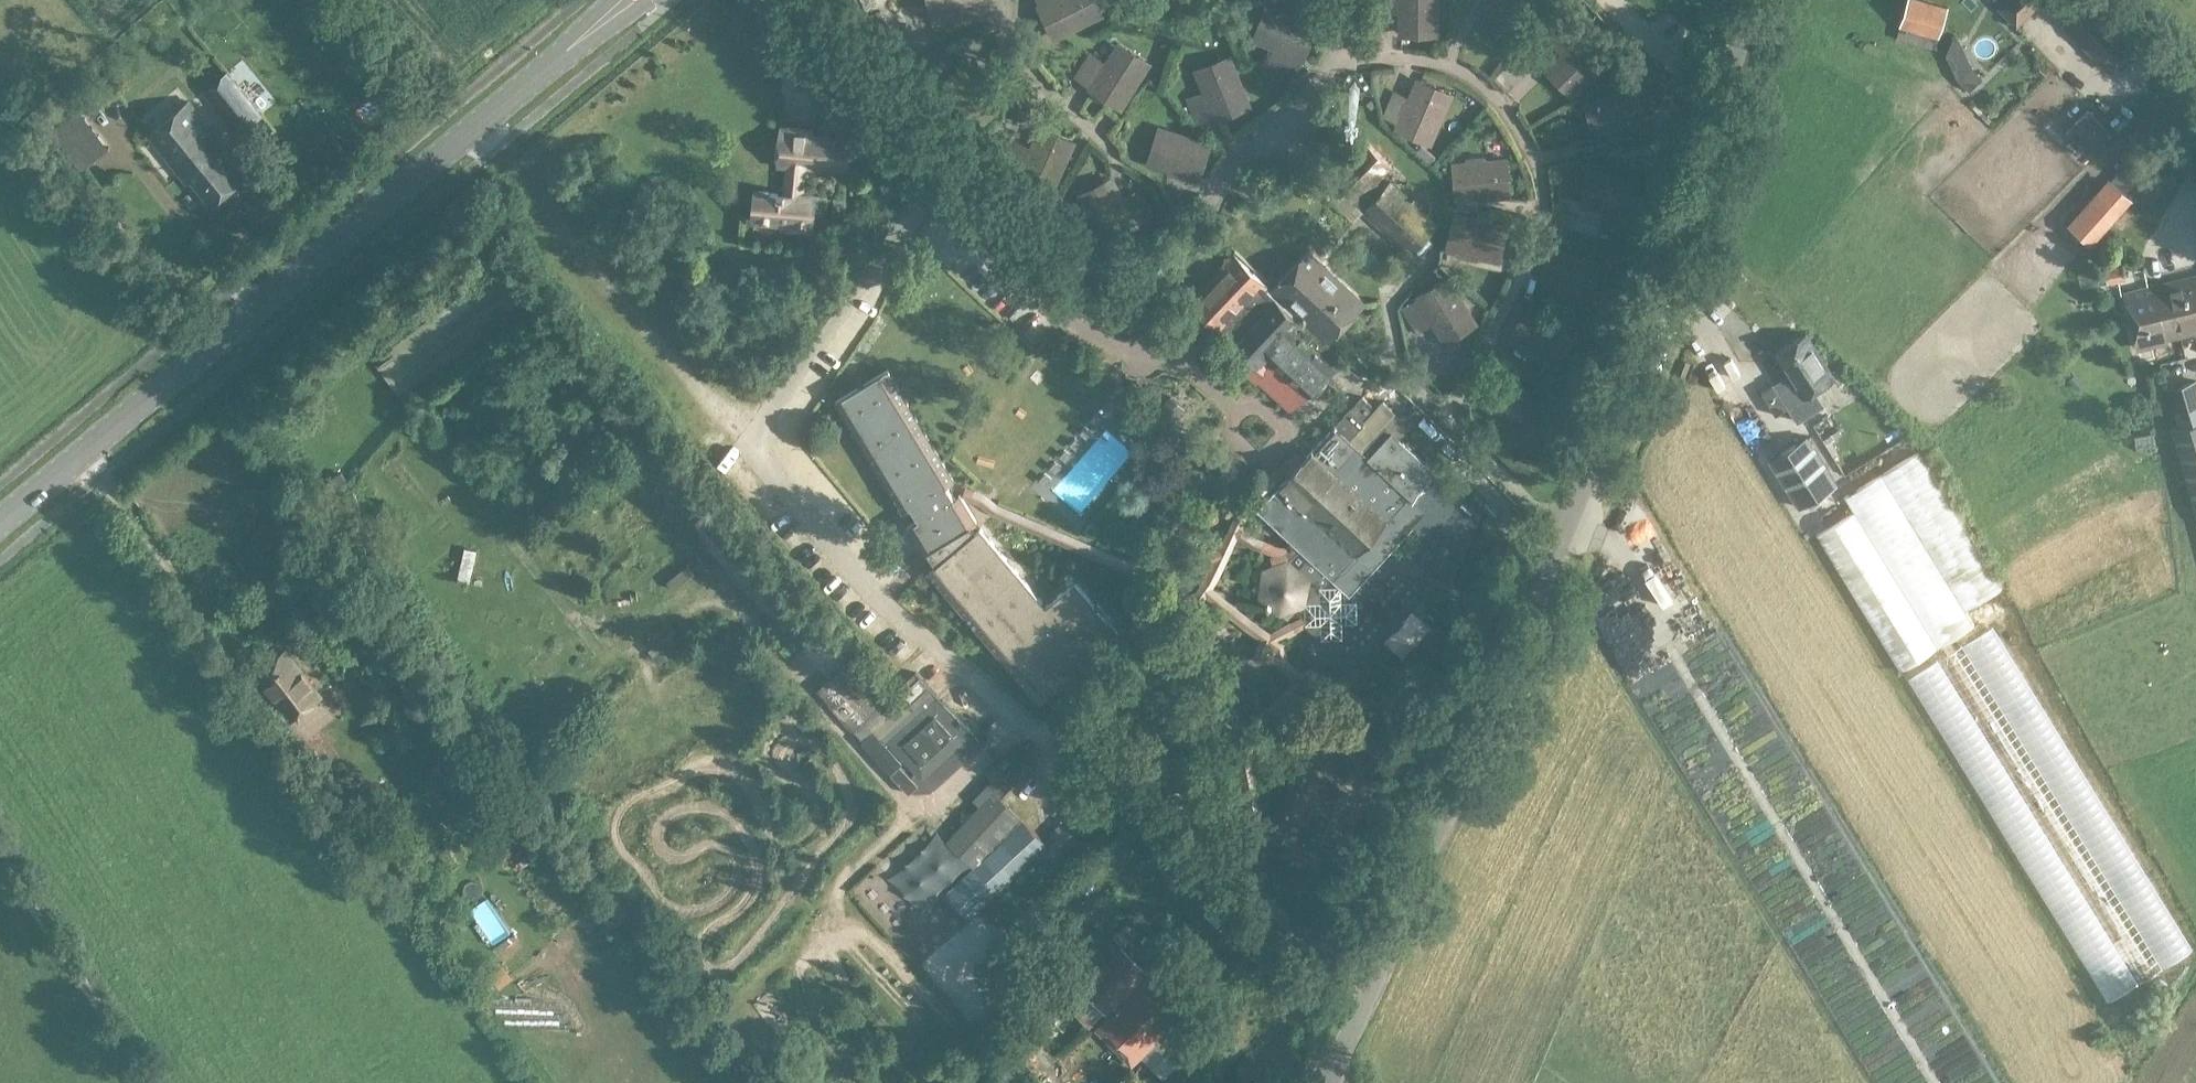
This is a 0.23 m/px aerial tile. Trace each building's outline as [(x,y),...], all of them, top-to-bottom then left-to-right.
[(1095,0),(1054,0),(1041,6),(1056,35),(1101,13),(1095,0)] [(1436,33),(1436,0),(1403,0),(1403,33),(1436,33)] [(1511,37),(1532,0),(1495,0),(1483,20),(1511,37)] [(1922,0),(1908,0),(1897,41),(1935,51),(1939,35),(1940,35),(1948,7),(1922,0)] [(2044,0),(2002,0),(1996,6),(2015,27),(2044,0)] [(2131,47),(2086,0),(2080,0),(2059,20),(2106,71),(2131,47)] [(1304,56),(1316,25),(1268,7),(1257,38),(1304,56)] [(1549,71),(1573,93),(1608,57),(1585,34),(1549,71)] [(1945,55),(1962,48),(1958,40),(1951,37),(1945,54),(1945,55)] [(970,57),(988,53),(986,42),(967,46),(970,57)] [(1148,63),(1120,45),(1093,88),(1121,105),(1148,63)] [(1199,70),(1218,117),(1248,105),(1229,58),(1199,70)] [(228,71),(203,92),(238,134),(263,113),(228,71)] [(1399,127),(1429,140),(1449,94),(1420,81),(1399,127)] [(1588,106),(1598,137),(1646,121),(1636,90),(1588,106)] [(245,175),(221,146),(225,143),(190,101),(150,135),(188,181),(191,178),(211,203),(245,175)] [(2111,133),(2089,109),(2066,131),(2088,154),(2111,133)] [(811,137),(812,130),(784,128),(781,163),(789,163),(786,194),(757,192),(755,219),(781,221),(780,228),(811,230),(814,196),(802,195),(805,164),(848,168),(850,140),(811,137)] [(1052,188),(1072,142),(1043,129),(1022,175),(1052,188)] [(1209,145),(1161,129),(1151,160),(1200,176),(1209,145)] [(1346,215),(1393,166),(1366,140),(1319,189),(1346,215)] [(1455,165),(1458,197),(1509,193),(1506,160),(1455,165)] [(1385,178),(1357,207),(1409,256),(1436,227),(1385,178)] [(1662,182),(1650,178),(1645,195),(1656,199),(1662,182)] [(2127,194),(2111,180),(2109,179),(2069,224),(2091,244),(2132,199),(2127,194)] [(1083,195),(1106,240),(1135,225),(1112,180),(1083,195)] [(1449,247),(1498,258),(1506,226),(1456,215),(1449,247)] [(1309,250),(1273,289),(1329,341),(1365,302),(1309,250)] [(1324,347),(1292,316),(1293,315),(1266,289),(1269,285),(1235,253),(1189,301),(1253,362),(1245,370),(1257,382),(1259,380),(1292,411),(1336,366),(1320,351),(1324,347)] [(2107,284),(2125,281),(2122,264),(2095,269),(2098,285),(2107,283),(2107,284)] [(2124,292),(2138,347),(2150,344),(2167,339),(2166,337),(2180,333),(2195,330),(2195,274),(2167,281),(2124,292)] [(1420,297),(1446,340),(1474,323),(1448,280),(1420,297)] [(1789,374),(1774,384),(1797,421),(1823,405),(1814,390),(1833,378),(1806,334),(1776,353),(1789,374)] [(1367,366),(1357,357),(1348,367),(1358,376),(1367,366)] [(929,570),(1039,700),(1119,632),(1075,581),(1046,605),(980,527),(976,530),(972,525),(977,521),(961,494),(955,498),(947,484),(955,479),(918,418),(889,370),(836,401),(903,511),(910,506),(919,520),(908,526),(909,527),(914,523),(930,549),(924,552),(925,553),(928,551),(936,564),(929,570)] [(2195,501),(2195,375),(2168,383),(2179,421),(2173,423),(2195,501)] [(1184,407),(1170,395),(1156,411),(1170,423),(1184,407)] [(1258,582),(1254,587),(1260,593),(1261,595),(1266,599),(1264,602),(1272,609),(1274,607),(1279,611),(1282,611),(1288,617),(1292,612),(1295,606),(1304,603),(1304,604),(1306,602),(1306,624),(1322,638),(1343,637),(1358,622),(1357,600),(1350,594),(1413,527),(1423,536),(1426,533),(1437,538),(1422,571),(1452,584),(1481,517),(1438,476),(1439,475),(1400,438),(1409,428),(1411,426),(1395,412),(1396,411),(1383,398),(1380,401),(1375,406),(1363,395),(1351,408),(1336,424),(1334,426),(1314,449),(1313,448),(1312,450),(1301,462),(1297,458),(1297,457),(1296,456),(1295,457),(1295,458),(1288,466),(1287,465),(1287,466),(1288,467),(1293,471),(1282,483),(1280,484),(1280,485),(1260,507),(1259,507),(1258,509),(1259,510),(1260,510),(1295,543),(1288,551),(1272,556),(1275,565),(1267,568),(1266,568),(1265,569),(1263,579),(1258,582)] [(1806,436),(1769,460),(1798,507),(1836,483),(1806,436)] [(257,671),(291,717),(321,695),(286,649),(257,671)] [(817,689),(853,728),(889,696),(883,688),(853,656),(842,666),(817,689)] [(893,691),(903,703),(909,709),(878,736),(902,763),(900,764),(917,784),(911,790),(913,791),(929,791),(981,745),(915,672),(893,691)] [(909,709),(903,703),(898,707),(889,698),(854,730),(862,740),(860,742),(889,774),(890,774),(907,793),(911,790),(917,784),(900,764),(902,763),(878,736),(909,709)] [(980,806),(948,841),(977,868),(960,884),(981,907),(1047,846),(1001,799),(1034,762),(1026,755),(1009,774),(1005,778),(980,806)] [(1080,800),(1051,831),(1070,850),(1100,819),(1080,800)] [(1107,1015),(1159,965),(1154,960),(1144,970),(1122,948),(1081,989),(1106,1014),(1107,1015)] [(1107,1015),(1091,1030),(1106,1046),(1114,1038),(1136,1060),(1140,1056),(1167,1082),(1182,1082),(1214,1052),(1180,1018),(1196,1003),(1163,970),(1159,965),(1107,1015)]
